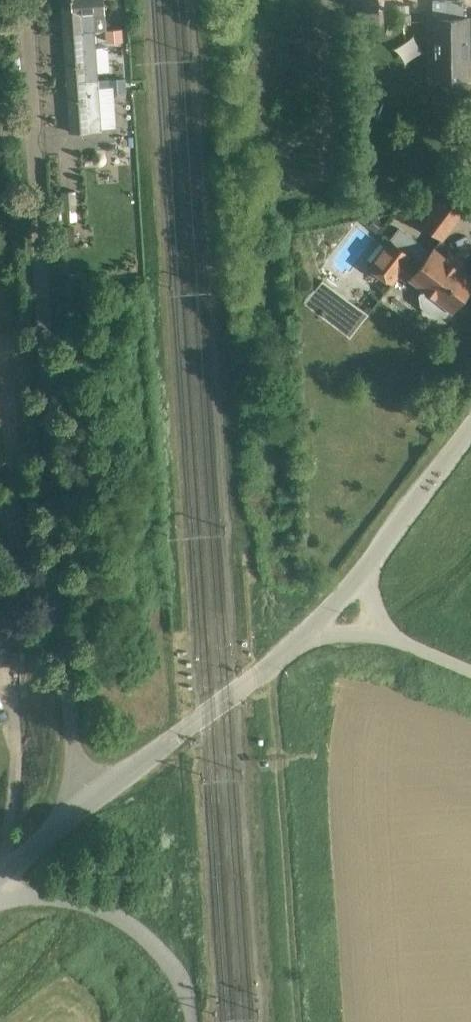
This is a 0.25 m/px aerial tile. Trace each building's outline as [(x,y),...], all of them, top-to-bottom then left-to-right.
[(64,30),(95,28),(94,13),(104,13),(103,0),(62,0),(64,30)] [(432,17),(433,78),(470,78),(469,16),(464,16),(463,0),(432,0),(432,17)] [(67,80),(98,77),(96,46),(95,28),(64,30),(67,80)] [(108,40),(124,39),(123,28),(107,30),(108,40)] [(98,77),(67,80),(71,132),(102,130),(98,77)] [(423,219),(444,236),(465,209),(445,193),(423,219)] [(424,287),(418,294),(420,305),(435,316),(446,314),(451,308),(452,308),(470,284),(470,275),(448,257),(434,246),(422,261),(389,236),(367,265),(392,285),(399,276),(409,284),(413,279),(424,287)]
